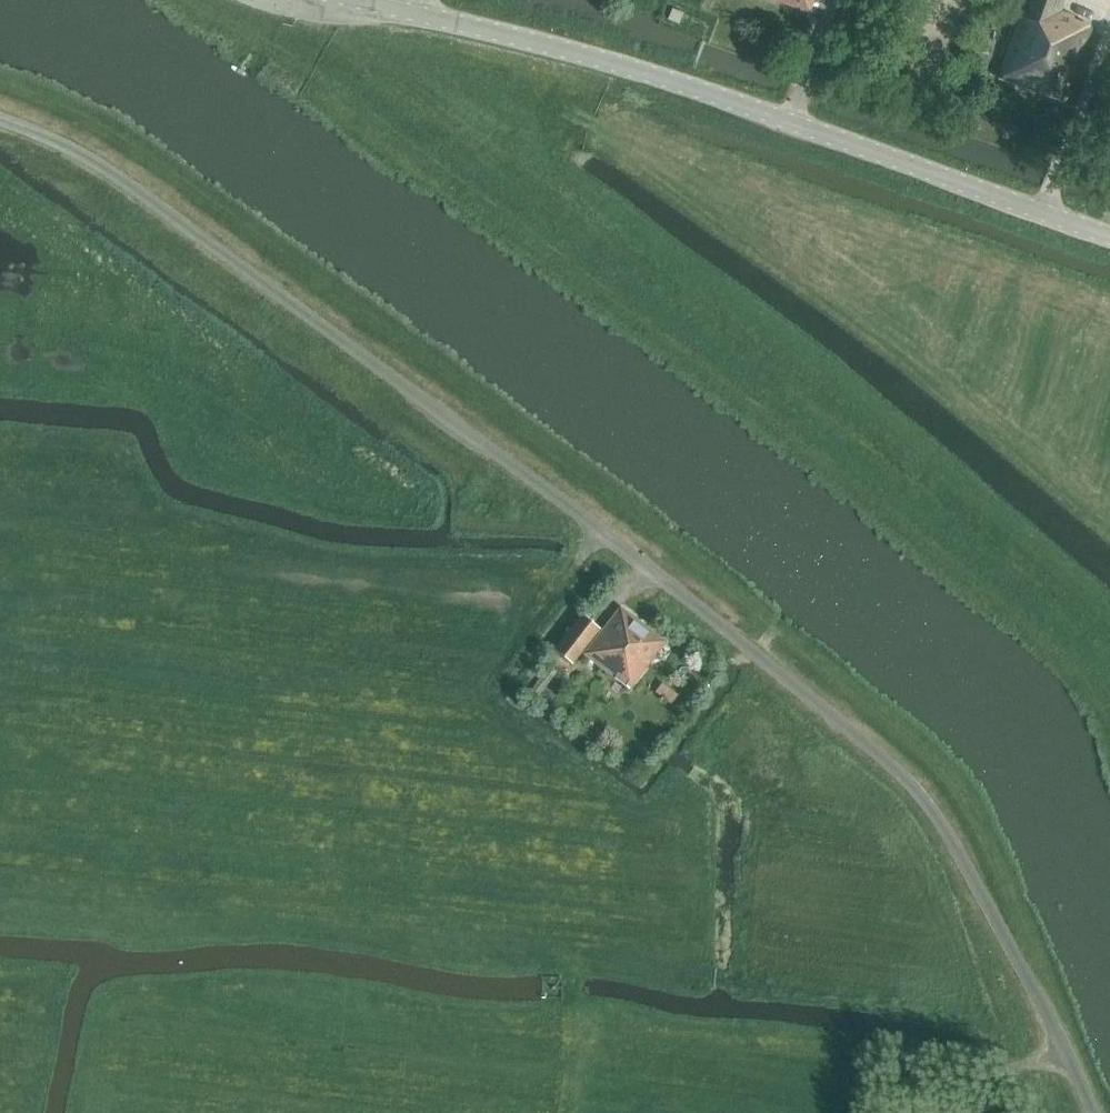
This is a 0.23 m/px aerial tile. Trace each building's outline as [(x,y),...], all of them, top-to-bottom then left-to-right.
[(810,13),(815,0),(772,0),(810,13)] [(1000,78),(1065,102),(1092,24),(1063,13),(1067,0),(1027,0),(1000,78)] [(638,593),(648,575),(637,569),(627,587),(638,593)] [(585,655),(629,689),(665,642),(621,608),(585,655)] [(555,650),(572,664),(600,629),(582,615),(555,650)]
